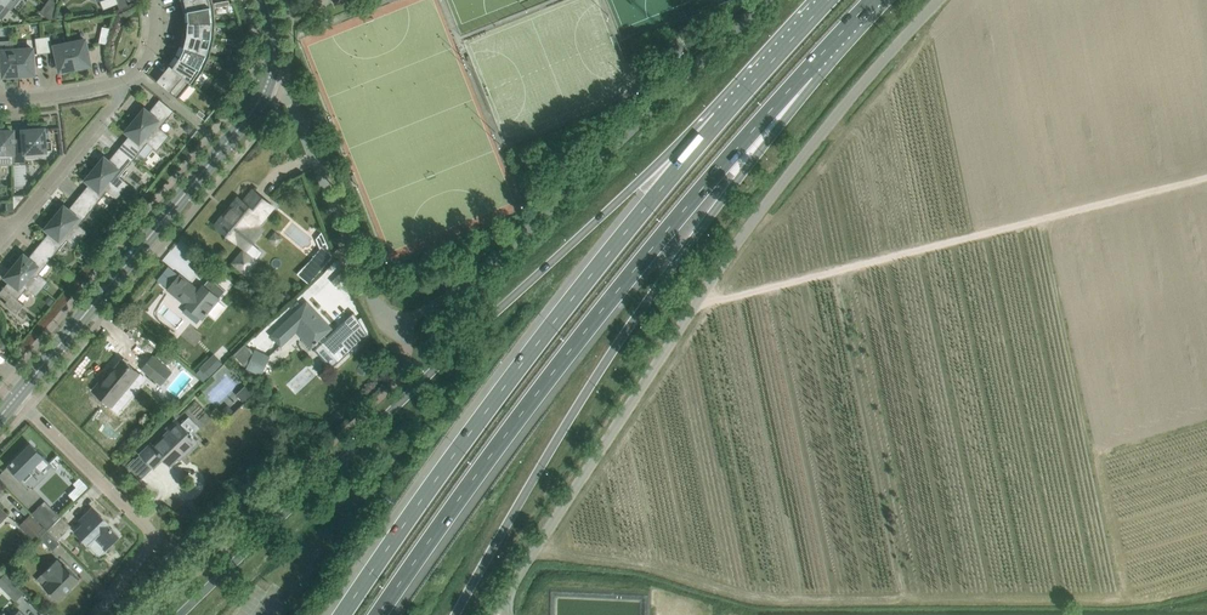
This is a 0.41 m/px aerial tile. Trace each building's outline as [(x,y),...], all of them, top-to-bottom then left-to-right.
[(46,3),(56,11),(58,3),(53,0),(48,0),(46,3)] [(119,3),(117,0),(100,0),(104,10),(119,3)] [(178,0),(179,1),(181,0),(183,10),(183,11),(214,5),(212,0),(180,0),(178,0)] [(53,20),(56,11),(46,3),(39,12),(49,20),(53,20)] [(184,22),(215,22),(214,5),(183,11),(184,17),(184,21),(184,22)] [(214,39),(215,22),(184,22),(184,23),(184,33),(183,34),(214,39)] [(99,42),(106,44),(110,28),(102,27),(99,42)] [(181,45),(210,55),(214,39),(183,34),(183,35),(181,44),(181,45)] [(50,36),(42,37),(45,53),(52,52),(50,36)] [(45,53),(42,37),(35,38),(37,54),(45,53)] [(85,40),(70,43),(76,70),(86,67),(86,66),(90,65),(88,55),(87,55),(86,50),(87,50),(85,40)] [(76,70),(70,43),(55,46),(57,56),(58,56),(59,61),(58,61),(60,71),(65,70),(65,72),(76,70)] [(19,77),(17,49),(3,50),(2,44),(0,44),(0,67),(3,67),(4,76),(8,75),(8,77),(19,77)] [(203,70),(210,55),(181,45),(180,46),(176,55),(203,70)] [(33,49),(17,49),(19,77),(30,76),(30,74),(34,74),(33,64),(32,59),(33,59),(33,49)] [(175,56),(170,64),(168,63),(193,84),(203,70),(176,55),(175,56)] [(167,64),(169,66),(162,74),(157,81),(178,98),(191,83),(193,85),(193,84),(168,63),(167,64)] [(145,109),(136,120),(163,143),(169,136),(160,128),(174,111),(162,101),(157,106),(155,104),(148,112),(145,109)] [(200,110),(197,113),(196,114),(202,118),(205,115),(200,110)] [(320,125),(324,123),(320,112),(314,114),(319,125),(320,125)] [(125,144),(121,149),(133,159),(147,143),(157,150),(163,143),(136,120),(126,131),(130,134),(123,142),(125,144)] [(22,133),(22,138),(12,138),(12,147),(11,147),(12,162),(23,162),(23,152),(51,150),(50,140),(43,141),(42,129),(30,130),(30,132),(22,133)] [(12,138),(11,131),(0,131),(0,165),(12,164),(12,162),(11,147),(12,147),(12,138)] [(102,175),(123,192),(127,195),(132,189),(128,186),(129,184),(119,176),(133,159),(121,149),(117,155),(115,153),(108,161),(104,158),(95,169),(102,175)] [(123,192),(102,175),(95,169),(86,180),(90,183),(83,191),(85,193),(81,198),(93,208),(107,191),(117,199),(123,192)] [(261,219),(271,207),(253,192),(244,203),(239,200),(218,225),(237,241),(238,240),(246,247),(233,263),(245,273),(255,261),(247,254),(253,246),(250,244),(259,233),(250,225),(258,216),(261,219)] [(13,210),(24,195),(12,195),(13,210)] [(64,207),(55,218),(82,240),(89,233),(79,225),(93,208),(81,198),(77,203),(75,202),(68,210),(64,207)] [(76,248),(82,240),(55,218),(46,228),(50,232),(43,240),(45,241),(41,247),(53,257),(67,240),(76,248)] [(320,250),(310,261),(320,269),(332,255),(322,233),(315,240),(320,250)] [(24,255),(23,256),(21,259),(15,266),(42,289),(48,281),(39,274),(53,257),(41,247),(36,252),(34,250),(28,258),(24,255)] [(36,296),(42,289),(15,266),(6,277),(9,280),(3,288),(5,290),(0,295),(7,301),(5,304),(16,313),(23,304),(18,299),(27,288),(36,296)] [(208,279),(199,291),(180,275),(168,289),(187,305),(187,306),(202,318),(225,290),(214,281),(213,283),(208,279)] [(150,301),(146,306),(151,311),(156,305),(150,301)] [(306,302),(271,336),(281,346),(300,328),(307,335),(303,338),(312,347),(315,344),(316,345),(318,343),(317,342),(318,341),(338,362),(351,350),(344,343),(352,335),(341,324),(334,331),(331,329),(306,302)] [(254,348),(253,352),(245,344),(233,355),(244,365),(249,360),(246,368),(261,374),(270,355),(254,348)] [(173,361),(172,357),(166,352),(163,353),(160,356),(160,360),(166,365),(170,365),(173,361)] [(214,352),(199,367),(209,376),(223,361),(214,352)] [(160,384),(170,371),(152,357),(142,369),(160,384)] [(139,374),(122,360),(108,376),(106,374),(93,390),(112,406),(139,374)] [(178,380),(176,378),(170,388),(181,393),(186,383),(181,380),(184,373),(182,372),(178,380)] [(247,384),(238,394),(246,403),(256,393),(247,384)] [(183,455),(197,442),(178,423),(153,447),(151,444),(141,453),(154,467),(163,458),(169,464),(182,453),(183,455)] [(43,473),(51,465),(30,444),(9,465),(22,479),(36,465),(43,473)] [(76,497),(88,486),(83,481),(71,492),(76,497)] [(31,513),(47,530),(61,516),(54,509),(48,515),(38,505),(31,513)] [(108,524),(92,508),(80,520),(84,523),(76,531),(88,543),(96,536),(107,547),(118,536),(107,524),(108,524)] [(29,514),(18,525),(31,538),(42,527),(29,514)] [(47,530),(57,539),(70,525),(61,516),(47,530)] [(60,542),(57,539),(47,530),(39,538),(52,550),(60,542)] [(45,588),(58,601),(79,579),(65,564),(63,566),(57,559),(42,574),(51,582),(45,588)] [(0,577),(0,586),(15,601),(23,592),(4,573),(0,577)]
